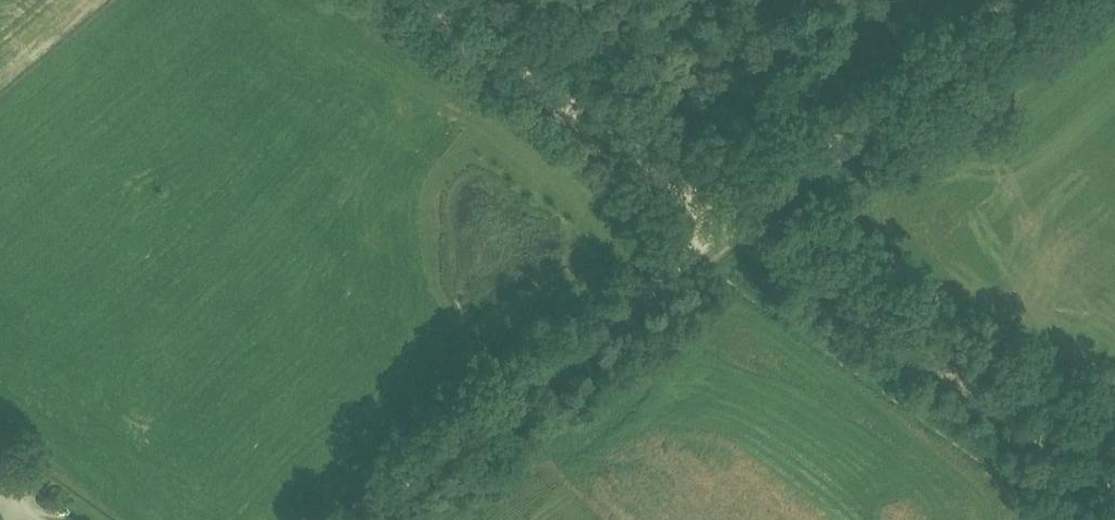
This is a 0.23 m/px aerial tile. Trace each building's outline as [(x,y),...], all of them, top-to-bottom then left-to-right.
[(648,62),(662,72),(669,63),(655,53),(648,62)] [(12,456),(0,447),(0,472),(12,456)]
